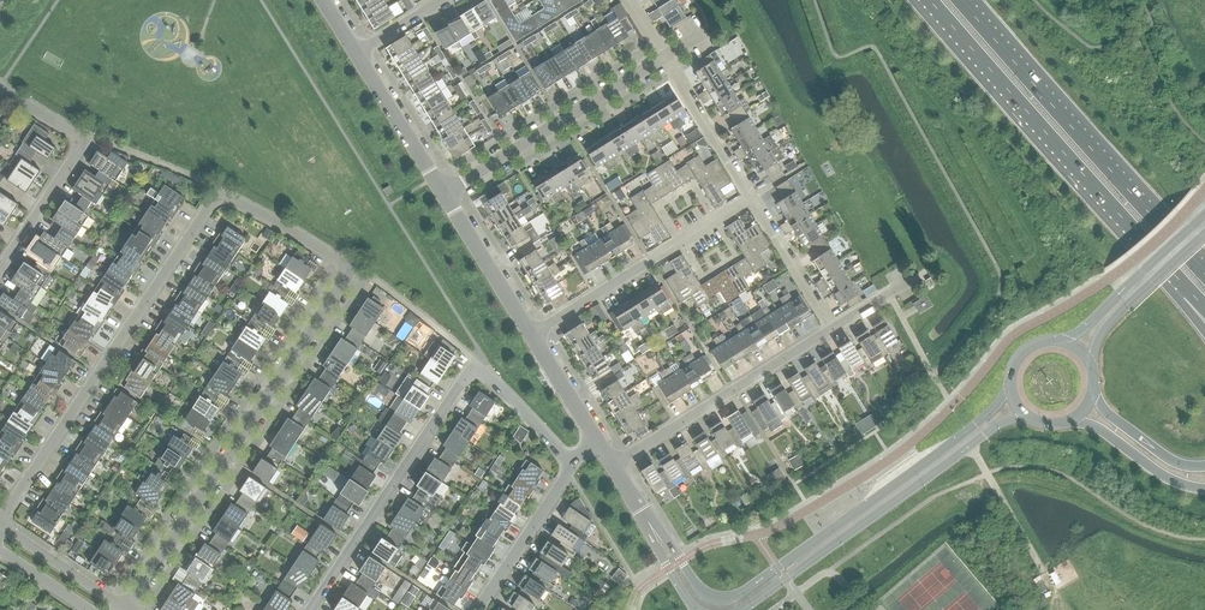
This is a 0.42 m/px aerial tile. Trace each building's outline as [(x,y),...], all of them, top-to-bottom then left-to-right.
[(379,0),(358,0),(355,2),(356,2),(362,11),(379,0)] [(366,20),(388,7),(383,0),(379,0),(362,11),(367,19),(366,20)] [(408,0),(400,0),(407,11),(413,7),(408,0)] [(487,23),(496,18),(485,0),(472,8),(483,26),(486,31),(490,28),(487,23)] [(497,14),(509,8),(504,0),(489,0),(497,14)] [(561,13),(553,0),(538,0),(543,8),(531,16),(538,28),(561,13)] [(561,13),(582,0),(553,0),(561,13)] [(671,0),(652,0),(657,8),(671,0)] [(669,28),(685,18),(674,0),(671,0),(657,8),(669,28)] [(522,2),(517,5),(520,10),(525,7),(522,2)] [(625,17),(628,16),(620,3),(610,9),(616,18),(605,24),(617,43),(628,37),(626,33),(633,29),(625,17)] [(394,17),(388,7),(366,20),(367,21),(368,20),(373,29),(394,17)] [(483,26),(472,8),(459,16),(470,34),(474,39),(478,37),(474,31),(483,26)] [(515,42),(538,28),(531,16),(519,24),(509,8),(497,14),(515,42)] [(446,24),(457,41),(470,34),(459,16),(446,24)] [(590,22),(595,30),(607,50),(617,43),(605,24),(599,28),(594,19),(590,22)] [(444,50),(457,41),(446,24),(433,32),(444,50)] [(585,37),(597,56),(607,50),(595,30),(585,37)] [(390,58),(412,45),(406,35),(385,48),(391,57),(390,58)] [(574,43),(586,63),(597,56),(585,37),(574,43)] [(512,44),(509,39),(496,47),(499,52),(512,44)] [(564,50),(576,69),(586,63),(574,43),(564,50)] [(397,67),(417,54),(412,45),(390,58),(391,58),(392,58),(397,67)] [(436,55),(441,52),(437,46),(433,49),(436,55)] [(513,55),(510,50),(504,54),(506,58),(513,55)] [(564,50),(553,56),(565,76),(576,69),(564,50)] [(492,56),(490,51),(483,55),(486,59),(492,56)] [(694,72),(701,83),(720,72),(716,65),(721,61),(714,51),(696,62),(700,68),(694,72)] [(444,58),(441,52),(436,55),(440,61),(444,58)] [(402,76),(423,63),(417,54),(397,67),(403,76),(402,76)] [(506,58),(504,54),(497,58),(500,62),(506,58)] [(486,59),(483,55),(477,58),(480,63),(486,59)] [(565,76),(553,56),(543,63),(555,82),(565,76)] [(408,85),(429,72),(423,63),(402,76),(402,77),(403,76),(408,85)] [(492,67),(489,63),(483,67),(485,71),(492,67)] [(543,63),(532,70),(544,89),(555,82),(543,63)] [(467,71),(464,67),(458,71),(461,75),(467,71)] [(485,71),(483,67),(477,71),(479,75),(485,71)] [(530,98),(541,91),(529,71),(518,78),(530,98)] [(413,95),(434,81),(429,72),(408,85),(414,94),(413,95)] [(705,90),(697,95),(700,100),(727,83),(720,72),(701,83),(705,90)] [(508,85),(520,104),(530,98),(518,78),(508,85)] [(420,103),(440,91),(434,81),(413,95),(414,95),(420,103)] [(711,99),(715,105),(734,94),(727,83),(700,100),(703,104),(711,99)] [(497,91),(509,111),(520,104),(508,85),(497,91)] [(424,113),(425,113),(446,100),(440,91),(420,103),(425,112),(424,113)] [(509,111),(497,91),(487,98),(499,117),(509,111)] [(673,93),(662,101),(678,126),(683,124),(678,116),(685,112),(673,93)] [(732,119),(745,111),(750,108),(744,98),(739,101),(734,94),(715,105),(722,117),(728,113),(732,119)] [(431,122),(452,109),(446,100),(425,113),(425,114),(426,113),(431,122)] [(662,101),(651,107),(663,126),(669,122),(673,129),(678,126),(662,101)] [(656,130),(663,126),(651,107),(640,114),(656,140),(661,137),(656,130)] [(436,131),(436,132),(457,118),(452,109),(431,122),(437,131),(436,131)] [(8,128),(17,116),(9,111),(1,123),(8,128)] [(730,129),(737,140),(755,129),(745,111),(732,119),(736,125),(730,129)] [(640,114),(629,121),(641,140),(647,136),(651,143),(656,140),(640,114)] [(442,140),(463,127),(457,118),(436,132),(437,131),(442,140)] [(629,121),(618,128),(634,154),(639,151),(634,144),(641,140),(629,121)] [(48,159),(55,148),(44,140),(49,133),(34,123),(22,142),(23,143),(19,149),(33,158),(37,152),(48,159)] [(447,150),(469,137),(463,127),(442,140),(448,149),(447,150)] [(629,157),(634,154),(618,128),(607,135),(619,153),(625,150),(629,157)] [(697,128),(684,136),(688,142),(700,135),(697,128)] [(741,147),(733,152),(735,156),(762,140),(755,129),(737,140),(741,147)] [(11,135),(7,132),(3,138),(7,141),(11,135)] [(607,135),(596,142),(612,168),(617,165),(612,157),(619,153),(607,135)] [(475,146),(469,137),(447,150),(448,150),(454,159),(475,146)] [(663,146),(668,153),(678,146),(674,139),(663,146)] [(746,156),(750,162),(769,151),(769,150),(772,148),(773,145),(771,141),(767,140),(764,142),(762,140),(735,156),(738,161),(746,156)] [(612,168),(596,142),(584,149),(596,167),(603,163),(609,173),(614,171),(612,168)] [(763,170),(771,183),(784,174),(776,162),(783,157),(776,147),(769,151),(750,162),(758,174),(763,170)] [(98,171),(115,181),(127,162),(111,152),(107,157),(97,151),(88,164),(98,171)] [(655,163),(661,160),(656,151),(650,155),(655,163)] [(576,154),(565,161),(581,187),(586,184),(581,177),(588,173),(576,154)] [(685,164),(686,165),(694,177),(699,186),(723,171),(716,159),(705,166),(698,155),(685,164)] [(21,158),(14,169),(33,182),(40,171),(21,158)] [(656,165),(658,167),(672,191),(694,177),(686,165),(676,171),(669,160),(663,164),(662,162),(656,165)] [(581,187),(565,161),(554,168),(565,187),(572,183),(576,190),(581,187)] [(650,204),(672,191),(658,167),(646,174),(653,185),(643,191),(650,204)] [(543,175),(559,201),(564,198),(559,190),(565,187),(554,168),(543,175)] [(25,193),(33,182),(14,169),(6,180),(25,193)] [(118,184),(115,181),(98,171),(95,176),(85,169),(78,179),(102,195),(108,186),(114,190),(118,184)] [(723,171),(699,186),(713,208),(726,200),(720,189),(731,183),(723,171)] [(559,201),(543,175),(531,182),(538,194),(543,201),(550,196),(554,204),(559,201)] [(78,201),(92,210),(102,195),(78,179),(72,189),(82,196),(78,201)] [(802,203),(787,179),(774,187),(782,200),(776,203),(783,215),(802,203)] [(482,204),(489,215),(508,204),(502,195),(508,190),(503,182),(484,194),(487,200),(482,204)] [(611,182),(605,185),(609,192),(615,188),(611,182)] [(164,184),(154,199),(175,213),(179,207),(177,206),(183,197),(164,184)] [(383,189),(386,195),(392,192),(389,186),(383,189)] [(626,197),(621,189),(614,193),(619,201),(626,197)] [(625,216),(632,228),(656,213),(650,204),(643,191),(642,190),(629,198),(636,209),(625,216)] [(11,215),(18,204),(0,192),(0,208),(11,215)] [(171,219),(175,213),(154,199),(145,214),(164,226),(169,218),(171,219)] [(88,216),(92,210),(78,201),(74,207),(64,200),(58,210),(82,226),(82,225),(88,229),(94,220),(88,216)] [(583,200),(576,204),(580,209),(586,205),(583,200)] [(779,226),(782,231),(809,214),(802,203),(783,215),(787,221),(779,226)] [(496,226),(522,211),(519,206),(512,210),(508,204),(489,215),(496,226)] [(11,215),(0,208),(0,224),(3,226),(11,215)] [(82,226),(58,210),(51,220),(61,226),(58,232),(71,241),(82,226)] [(496,226),(503,237),(521,226),(517,220),(525,215),(522,211),(496,226)] [(582,211),(574,216),(578,222),(586,218),(582,211)] [(657,243),(670,235),(656,213),(632,228),(639,239),(650,232),(657,243)] [(164,226),(145,214),(135,228),(156,242),(160,236),(158,235),(164,226)] [(793,230),(797,237),(815,225),(809,214),(782,231),(785,235),(793,230)] [(738,219),(725,227),(739,250),(763,235),(756,223),(745,230),(738,219)] [(810,245),(813,251),(826,243),(821,234),(826,231),(821,222),(816,226),(815,225),(797,237),(804,248),(810,245)] [(605,226),(621,252),(633,244),(621,226),(614,230),(610,223),(605,226)] [(219,233),(215,239),(236,253),(246,238),(227,226),(221,235),(219,233)] [(515,245),(519,251),(532,243),(539,239),(532,227),(525,232),(521,226),(503,237),(510,249),(515,245)] [(621,252),(605,226),(600,229),(605,236),(598,240),(610,259),(621,252)] [(152,248),(156,242),(135,228),(126,243),(144,255),(150,247),(152,248)] [(266,228),(261,236),(269,242),(274,234),(266,228)] [(71,241),(58,232),(54,238),(44,231),(37,241),(61,257),(71,241)] [(739,250),(744,258),(752,271),(753,272),(766,264),(759,253),(770,246),(763,235),(739,250)] [(276,236),(272,243),(277,246),(281,239),(276,236)] [(583,239),(599,265),(610,259),(598,240),(592,244),(588,236),(583,239)] [(226,268),(236,253),(215,239),(211,245),(213,247),(207,255),(226,268)] [(599,265),(583,239),(578,242),(583,249),(576,254),(587,272),(599,265)] [(61,257),(37,241),(31,250),(41,257),(37,263),(51,272),(61,257)] [(139,263),(144,255),(126,243),(116,257),(137,271),(141,265),(139,263)] [(525,272),(543,261),(532,243),(519,251),(523,257),(517,261),(525,272)] [(837,260),(826,243),(813,251),(817,257),(811,260),(818,272),(837,260)] [(566,250),(554,255),(558,264),(569,259),(566,250)] [(284,268),(303,281),(311,270),(313,271),(312,271),(313,272),(317,265),(296,251),(284,268)] [(664,280),(671,292),(695,277),(681,254),(669,262),(675,273),(664,280)] [(94,255),(90,260),(96,263),(99,258),(94,255)] [(226,268),(207,255),(202,264),(199,262),(195,268),(217,282),(226,268)] [(133,277),(137,271),(116,257),(106,271),(125,284),(131,275),(133,277)] [(752,271),(744,258),(723,271),(737,295),(749,288),(742,277),(752,271)] [(90,260),(86,266),(90,269),(94,263),(90,260)] [(822,278),(814,283),(817,288),(844,271),(837,260),(818,272),(822,278)] [(532,283),(557,267),(554,263),(547,267),(543,261),(525,272),(532,283)] [(51,272),(37,263),(33,269),(23,262),(17,271),(41,287),(47,291),(55,278),(49,274),(51,272)] [(252,271),(259,276),(261,273),(260,268),(257,265),(252,271)] [(532,283),(538,294),(557,283),(553,277),(560,272),(557,267),(532,283)] [(217,282),(195,268),(191,274),(194,276),(188,284),(207,297),(217,282)] [(279,290),(294,300),(299,293),(298,293),(296,292),(303,281),(284,268),(277,279),(276,280),(277,280),(273,285),(279,289),(279,290)] [(771,277),(767,270),(764,272),(763,278),(764,281),(771,277)] [(41,287),(17,271),(10,281),(20,288),(17,294),(31,303),(41,287)] [(125,284),(106,271),(97,286),(118,300),(122,294),(119,292),(125,284)] [(723,271),(701,285),(709,298),(719,292),(726,303),(737,295),(723,271)] [(828,287),(832,294),(851,282),(844,271),(817,288),(820,292),(828,287)] [(234,294),(244,279),(239,276),(229,290),(234,294)] [(709,298),(701,285),(695,277),(671,292),(679,303),(690,296),(697,307),(710,299),(709,298)] [(934,284),(930,278),(925,280),(929,287),(934,284)] [(862,300),(851,282),(832,294),(839,305),(845,302),(849,308),(862,300)] [(557,283),(538,294),(545,306),(551,302),(555,309),(568,301),(557,283)] [(657,283),(645,291),(657,309),(660,314),(671,307),(667,300),(660,288),(657,283)] [(197,311),(207,297),(188,284),(183,292),(180,291),(176,297),(197,311)] [(114,306),(118,300),(97,286),(90,296),(85,293),(82,297),(87,300),(106,313),(112,304),(114,306)] [(663,286),(660,288),(667,300),(670,298),(663,286)] [(72,290),(68,297),(72,300),(76,293),(72,290)] [(261,303),(280,316),(287,304),(289,306),(290,307),(294,300),(279,290),(275,295),(269,291),(268,292),(269,292),(261,303)] [(657,309),(645,291),(634,297),(646,316),(657,309)] [(0,297),(0,305),(28,324),(34,315),(32,314),(37,307),(30,303),(31,303),(17,294),(13,299),(3,293),(0,297)] [(739,297),(743,303),(750,299),(746,293),(739,297)] [(783,296),(799,322),(811,314),(799,296),(793,300),(788,293),(783,296)] [(367,297),(358,311),(374,322),(384,308),(377,304),(380,300),(373,296),(373,295),(370,299),(367,297)] [(777,310),(788,328),(799,322),(783,296),(779,299),(783,306),(777,310)] [(188,325),(197,311),(176,297),(172,303),(175,304),(169,313),(188,325)] [(640,320),(646,316),(634,297),(623,304),(639,330),(644,327),(640,320)] [(914,304),(914,305),(919,312),(930,305),(925,297),(914,304)] [(743,305),(739,298),(732,302),(737,309),(743,305)] [(100,321),(106,313),(87,300),(78,315),(99,329),(103,323),(100,321)] [(250,321),(256,324),(271,335),(276,328),(275,327),(275,328),(273,327),(280,316),(261,303),(254,314),(253,314),(253,315),(250,321)] [(221,314),(225,308),(219,304),(217,308),(217,312),(221,314)] [(635,333),(639,330),(623,304),(612,311),(614,315),(623,330),(630,326),(635,333)] [(761,309),(777,335),(788,328),(777,310),(771,314),(766,306),(761,309)] [(708,309),(703,312),(706,317),(711,314),(708,309)] [(755,323),(766,342),(777,335),(761,309),(757,312),(750,316),(755,323)] [(17,323),(0,311),(0,334),(7,339),(17,323)] [(361,342),(374,322),(358,311),(348,326),(351,328),(348,334),(361,342)] [(612,311),(608,314),(620,332),(623,330),(614,315),(612,311)] [(718,314),(722,320),(727,317),(723,311),(718,314)] [(598,315),(602,322),(607,319),(603,312),(598,315)] [(188,325),(169,313),(163,321),(161,320),(157,326),(178,340),(188,325)] [(409,313),(404,319),(404,321),(406,323),(412,328),(418,320),(409,313)] [(78,315),(68,329),(87,342),(92,333),(95,335),(99,329),(78,315)] [(718,315),(712,319),(715,324),(721,320),(718,315)] [(739,323),(755,349),(766,342),(755,323),(750,316),(744,320),(739,323)] [(563,334),(570,346),(589,334),(578,317),(565,325),(569,331),(563,334)] [(880,352),(882,356),(888,353),(885,348),(897,341),(883,319),(872,327),(878,337),(873,340),(880,352)] [(405,323),(397,334),(404,339),(412,328),(405,323)] [(733,337),(744,356),(755,349),(739,323),(735,326),(739,333),(733,337)] [(238,338),(257,350),(264,339),(266,341),(266,342),(271,335),(256,324),(252,330),(245,326),(245,327),(238,338)] [(150,342),(169,354),(178,340),(157,326),(153,332),(155,333),(150,342)] [(668,338),(673,335),(668,328),(663,331),(668,338)] [(81,350),(87,342),(68,329),(58,344),(79,358),(83,352),(81,350)] [(861,348),(856,351),(863,362),(862,362),(865,367),(871,363),(882,356),(880,352),(873,340),(866,330),(855,337),(861,348)] [(593,332),(589,334),(570,346),(577,357),(603,341),(606,339),(603,334),(597,338),(593,332)] [(340,337),(331,352),(348,362),(361,342),(348,334),(344,339),(340,337)] [(685,340),(681,334),(675,337),(679,343),(685,340)] [(717,337),(733,363),(744,356),(733,337),(726,341),(722,334),(717,337)] [(733,363),(717,337),(713,340),(717,347),(710,351),(722,370),(733,363)] [(226,355),(248,370),(253,363),(252,362),(251,363),(250,362),(257,350),(238,338),(231,349),(230,349),(230,350),(226,355)] [(429,359),(446,370),(455,356),(452,354),(455,350),(454,350),(447,345),(445,349),(433,341),(424,355),(429,359)] [(577,357),(584,368),(602,356),(598,350),(606,346),(603,341),(577,357)] [(863,362),(856,351),(849,341),(838,348),(844,358),(838,362),(845,373),(848,378),(854,374),(851,369),(862,362),(863,362)] [(159,369),(169,354),(150,342),(144,350),(142,349),(138,355),(159,369)] [(14,343),(11,347),(17,351),(20,347),(14,343)] [(72,369),(76,362),(56,348),(45,363),(64,376),(70,367),(72,369)] [(828,384),(831,388),(837,385),(834,380),(845,373),(838,362),(832,351),(820,359),(827,369),(821,372),(828,384)] [(325,368),(321,374),(334,382),(348,362),(331,352),(322,366),(325,368)] [(691,353),(686,356),(702,382),(714,375),(702,356),(695,360),(691,353)] [(149,383),(159,369),(138,355),(134,361),(136,362),(131,371),(149,383)] [(215,373),(234,385),(241,374),(243,375),(243,376),(248,370),(226,355),(222,361),(222,362),(215,373)] [(609,367),(602,356),(584,368),(591,379),(597,376),(601,382),(613,374),(621,369),(617,362),(609,367)] [(680,370),(691,389),(702,382),(686,356),(681,359),(686,366),(680,370)] [(429,359),(416,379),(429,388),(433,382),(436,384),(446,370),(429,359)] [(19,366),(25,370),(29,364),(23,360),(19,366)] [(373,370),(379,374),(386,365),(379,360),(373,370)] [(828,384),(821,372),(815,362),(803,369),(810,380),(804,383),(811,394),(814,399),(820,395),(831,388),(828,384)] [(64,376),(45,363),(36,377),(57,391),(61,386),(59,384),(64,376)] [(664,370),(680,396),(691,389),(680,370),(673,374),(669,367),(664,370)] [(680,396),(664,370),(660,373),(664,380),(657,384),(669,403),(680,396)] [(123,378),(118,384),(140,398),(149,383),(131,371),(125,379),(123,378)] [(599,391),(606,403),(624,391),(617,380),(623,376),(620,371),(614,375),(613,374),(601,382),(604,388),(599,391)] [(226,396),(234,385),(215,373),(208,384),(207,383),(207,384),(207,385),(204,390),(225,404),(229,398),(229,397),(228,398),(226,396)] [(391,377),(384,373),(378,382),(385,386),(391,377)] [(811,394),(804,383),(798,373),(786,380),(793,390),(787,394),(794,405),(797,410),(803,406),(800,401),(811,394)] [(321,402),(334,382),(321,374),(317,380),(314,377),(305,392),(321,402)] [(403,398),(403,399),(419,410),(428,396),(425,394),(429,388),(416,379),(407,374),(395,393),(403,398)] [(182,384),(186,378),(182,375),(178,381),(182,384)] [(26,392),(45,404),(51,396),(53,397),(57,391),(36,377),(26,392)] [(902,384),(906,392),(913,388),(908,380),(902,384)] [(783,412),(794,405),(787,394),(781,383),(769,391),(775,401),(770,404),(777,416),(782,424),(784,428),(790,424),(785,417),(786,417),(783,412)] [(385,397),(389,392),(377,384),(370,394),(375,397),(377,393),(385,397)] [(127,417),(137,402),(116,388),(111,394),(114,396),(108,404),(127,417)] [(1,395),(6,398),(10,393),(4,390),(1,395)] [(192,408),(211,420),(218,409),(220,410),(220,411),(225,404),(204,390),(200,396),(199,396),(192,408)] [(468,413),(481,422),(495,402),(478,391),(469,405),(472,407),(468,413)] [(606,403),(613,414),(638,398),(635,393),(628,398),(624,391),(606,403)] [(907,395),(904,391),(900,394),(905,402),(909,399),(907,395)] [(39,413),(45,404),(26,392),(17,406),(38,420),(42,414),(39,413)] [(298,408),(294,414),(308,422),(321,402),(305,392),(295,406),(298,408)] [(758,412),(753,415),(763,431),(767,428),(769,432),(782,424),(777,416),(770,404),(763,394),(752,401),(758,412)] [(613,414),(620,425),(638,413),(634,407),(641,403),(638,398),(613,414)] [(382,414),(403,428),(407,422),(410,424),(419,410),(403,399),(394,412),(386,407),(382,414)] [(888,403),(892,410),(898,406),(894,399),(888,403)] [(117,431),(127,417),(108,404),(103,413),(100,411),(96,417),(117,431)] [(17,406),(7,421),(26,433),(32,425),(34,426),(38,420),(17,406)] [(190,423),(186,429),(202,439),(206,432),(205,432),(203,431),(211,420),(192,408),(184,419),(184,418),(184,419),(190,423)] [(726,417),(732,428),(739,439),(751,432),(754,437),(760,433),(750,417),(744,421),(737,410),(726,417)] [(806,412),(801,415),(806,423),(811,419),(806,412)] [(871,412),(856,422),(862,433),(878,423),(871,412)] [(451,431),(468,442),(481,422),(468,413),(464,419),(461,417),(451,431)] [(638,413),(620,425),(627,436),(632,433),(636,439),(649,431),(638,413)] [(287,418),(278,432),(295,443),(308,422),(294,414),(290,420),(287,418)] [(385,426),(376,439),(393,450),(402,436),(399,434),(403,428),(382,414),(377,421),(385,426)] [(95,425),(89,433),(108,446),(117,431),(96,417),(92,423),(95,425)] [(26,433),(7,421),(0,431),(0,437),(19,449),(23,443),(20,442),(26,433)] [(709,428),(715,438),(722,450),(734,443),(736,447),(742,444),(739,439),(732,428),(727,431),(720,421),(709,428)] [(528,431),(519,426),(512,438),(520,444),(528,431)] [(855,439),(860,436),(854,426),(851,428),(850,431),(855,439)] [(336,441),(340,435),(334,430),(332,433),(331,437),(336,441)] [(468,442),(451,431),(442,445),(445,447),(441,453),(455,462),(468,442)] [(281,462),(295,443),(278,432),(269,446),(272,448),(268,454),(281,462)] [(727,456),(722,450),(715,438),(710,442),(703,432),(692,439),(698,449),(705,460),(709,467),(710,468),(721,461),(721,460),(727,456)] [(98,460),(108,446),(89,433),(83,442),(81,440),(77,446),(98,460)] [(173,436),(166,447),(185,459),(192,448),(194,449),(194,450),(199,444),(183,433),(180,439),(173,435),(173,436)] [(0,437),(0,458),(7,462),(12,454),(15,455),(19,449),(0,437)] [(365,455),(363,459),(376,468),(380,462),(383,464),(393,450),(376,439),(370,449),(366,446),(361,453),(365,455)] [(705,460),(698,449),(692,453),(686,442),(674,449),(681,460),(688,471),(699,464),(703,471),(709,467),(705,460)] [(89,475),(98,460),(77,446),(73,452),(75,454),(70,462),(89,475)] [(154,464),(176,478),(180,472),(180,471),(179,472),(177,470),(185,459),(166,447),(158,458),(158,457),(154,464)] [(425,471),(441,482),(455,462),(441,453),(437,459),(434,457),(425,471)] [(691,476),(688,471),(681,460),(675,463),(669,453),(657,460),(664,470),(671,482),(682,475),(685,479),(691,476)] [(261,458),(251,472),(268,483),(281,462),(268,454),(264,460),(261,458)] [(504,458),(499,455),(490,469),(495,472),(504,458)] [(789,460),(794,470),(803,466),(797,456),(789,460)] [(349,479),(366,490),(375,476),(372,474),(376,468),(363,459),(349,479)] [(522,470),(516,478),(534,489),(539,481),(537,479),(542,471),(525,459),(519,468),(522,470)] [(143,481),(162,494),(169,483),(171,484),(170,485),(171,485),(176,478),(154,464),(148,460),(137,477),(143,481)] [(62,469),(58,475),(79,489),(89,475),(70,462),(64,471),(62,469)] [(487,467),(481,463),(474,474),(480,478),(487,467)] [(652,464),(640,471),(654,492),(665,485),(668,490),(674,486),(671,482),(664,470),(658,474),(652,464)] [(329,467),(323,475),(327,477),(332,469),(329,467)] [(441,482),(425,471),(415,485),(419,487),(415,493),(435,507),(441,498),(434,493),(441,482)] [(69,504),(79,489),(58,475),(54,481),(56,483),(51,491),(69,504)] [(251,508),(265,487),(248,476),(239,491),(242,493),(238,499),(251,508)] [(528,498),(534,489),(516,478),(511,486),(508,484),(503,493),(520,504),(525,496),(528,498)] [(349,479),(336,499),(350,508),(354,502),(357,504),(366,490),(349,479)] [(487,483),(482,480),(477,488),(481,491),(487,483)] [(137,503),(153,513),(157,506),(156,506),(156,507),(154,505),(162,494),(143,481),(135,492),(134,493),(141,497),(137,503)] [(754,501),(767,494),(762,486),(759,487),(758,485),(748,491),(754,501)] [(43,498),(39,504),(60,518),(69,504),(51,491),(45,500),(43,498)] [(307,492),(298,503),(302,506),(308,499),(307,492)] [(435,507),(415,493),(411,499),(408,497),(398,511),(415,522),(425,506),(432,511),(435,507)] [(494,511),(511,523),(517,514),(514,513),(520,504),(503,493),(497,502),(499,503),(494,511)] [(749,502),(744,494),(740,497),(744,504),(749,502)] [(475,502),(468,498),(459,512),(465,516),(475,502)] [(571,525),(568,530),(579,538),(583,541),(587,535),(588,537),(595,527),(589,523),(590,521),(591,519),(578,498),(577,499),(575,500),(574,500),(573,501),(571,503),(570,504),(570,505),(569,507),(561,518),(571,525)] [(238,528),(251,508),(238,499),(234,505),(231,503),(221,517),(238,528)] [(336,499),(323,520),(339,530),(349,516),(346,514),(350,508),(336,499)] [(148,520),(153,513),(137,503),(133,508),(127,504),(126,505),(127,505),(120,516),(138,529),(146,518),(148,519),(147,520),(148,520)] [(50,533),(60,518),(39,504),(35,510),(37,512),(31,520),(50,533)] [(388,533),(401,542),(415,522),(398,511),(389,525),(392,527),(388,533)] [(486,518),(480,527),(498,538),(503,530),(505,531),(511,523),(494,511),(488,520),(486,518)] [(461,523),(465,517),(461,514),(456,520),(461,523)] [(114,537),(114,538),(129,548),(134,541),(133,541),(131,540),(138,529),(120,516),(112,527),(111,528),(101,521),(98,526),(114,537)] [(225,548),(238,528),(221,517),(212,531),(215,533),(211,539),(225,548)] [(69,523),(65,529),(71,533),(76,536),(80,531),(69,523)] [(560,542),(557,547),(568,554),(568,555),(572,558),(576,552),(571,549),(579,538),(568,530),(558,523),(550,535),(560,542)] [(320,524),(306,544),(320,553),(324,547),(327,549),(336,535),(320,524)] [(308,533),(296,526),(291,534),(302,541),(308,533)] [(477,537),(471,545),(489,556),(495,548),(492,546),(498,538),(480,527),(475,535),(477,537)] [(62,545),(71,533),(65,529),(56,541),(62,545)] [(450,539),(453,533),(449,530),(445,536),(450,539)] [(381,537),(371,552),(394,567),(407,548),(401,544),(401,542),(388,533),(384,539),(381,537)] [(79,538),(70,550),(76,555),(85,542),(79,538)] [(129,548),(114,538),(110,543),(104,539),(103,540),(104,540),(96,551),(115,564),(123,553),(125,554),(124,554),(125,555),(129,548)] [(195,557),(211,568),(225,548),(211,539),(207,545),(204,543),(195,557)] [(73,543),(67,540),(63,545),(69,549),(73,543)] [(560,566),(568,555),(568,554),(557,547),(546,540),(539,552),(549,558),(545,564),(557,571),(556,571),(568,579),(572,573),(560,566)] [(483,565),(489,556),(471,545),(471,546),(466,542),(460,550),(463,552),(458,560),(475,572),(481,563),(483,565)] [(306,544),(293,564),(309,575),(319,561),(316,559),(320,553),(306,544)] [(107,576),(115,564),(96,551),(89,562),(88,562),(107,575),(107,576)] [(362,573),(358,579),(371,588),(385,567),(368,556),(359,571),(362,573)] [(198,588),(211,568),(195,557),(186,571),(189,573),(185,579),(198,588)] [(420,570),(426,561),(421,557),(413,568),(417,571),(419,569),(420,570)] [(549,582),(556,571),(557,571),(545,564),(535,557),(528,569),(538,575),(534,581),(545,588),(550,591),(554,586),(549,582)] [(427,564),(435,569),(438,564),(431,559),(427,564)] [(449,578),(467,590),(472,581),(470,580),(475,572),(458,560),(452,569),(455,570),(449,578)] [(280,584),(293,593),(297,587),(300,589),(309,575),(293,564),(280,584)] [(424,578),(431,567),(427,564),(419,575),(424,578)] [(527,592),(523,598),(534,605),(539,608),(543,602),(538,599),(545,588),(534,581),(524,574),(517,585),(527,592)] [(441,585),(435,594),(453,606),(458,597),(461,599),(467,590),(449,578),(444,587),(441,585)] [(198,588),(185,579),(181,585),(178,583),(168,597),(185,608),(188,609),(193,609),(198,602),(192,597),(198,588)] [(351,582),(342,596),(358,608),(371,588),(358,579),(354,584),(351,582)] [(405,580),(397,592),(403,596),(411,584),(405,580)] [(609,586),(600,580),(594,588),(603,595),(609,586)] [(266,604),(275,609),(286,609),(292,601),(289,599),(293,593),(280,584),(266,604)] [(208,595),(200,590),(197,595),(204,600),(208,595)] [(415,596),(408,591),(401,602),(408,607),(415,596)] [(534,605),(523,598),(513,591),(505,602),(516,609),(515,609),(531,609),(534,605)] [(397,592),(392,600),(398,604),(403,596),(397,592)] [(358,608),(342,596),(333,609),(356,609),(358,608)] [(168,597),(160,609),(183,609),(185,608),(168,597)] [(568,603),(574,607),(578,601),(572,597),(568,603)] [(450,609),(432,598),(426,607),(429,609),(428,609),(450,609)] [(36,605),(30,602),(24,609),(33,609),(36,605)]
